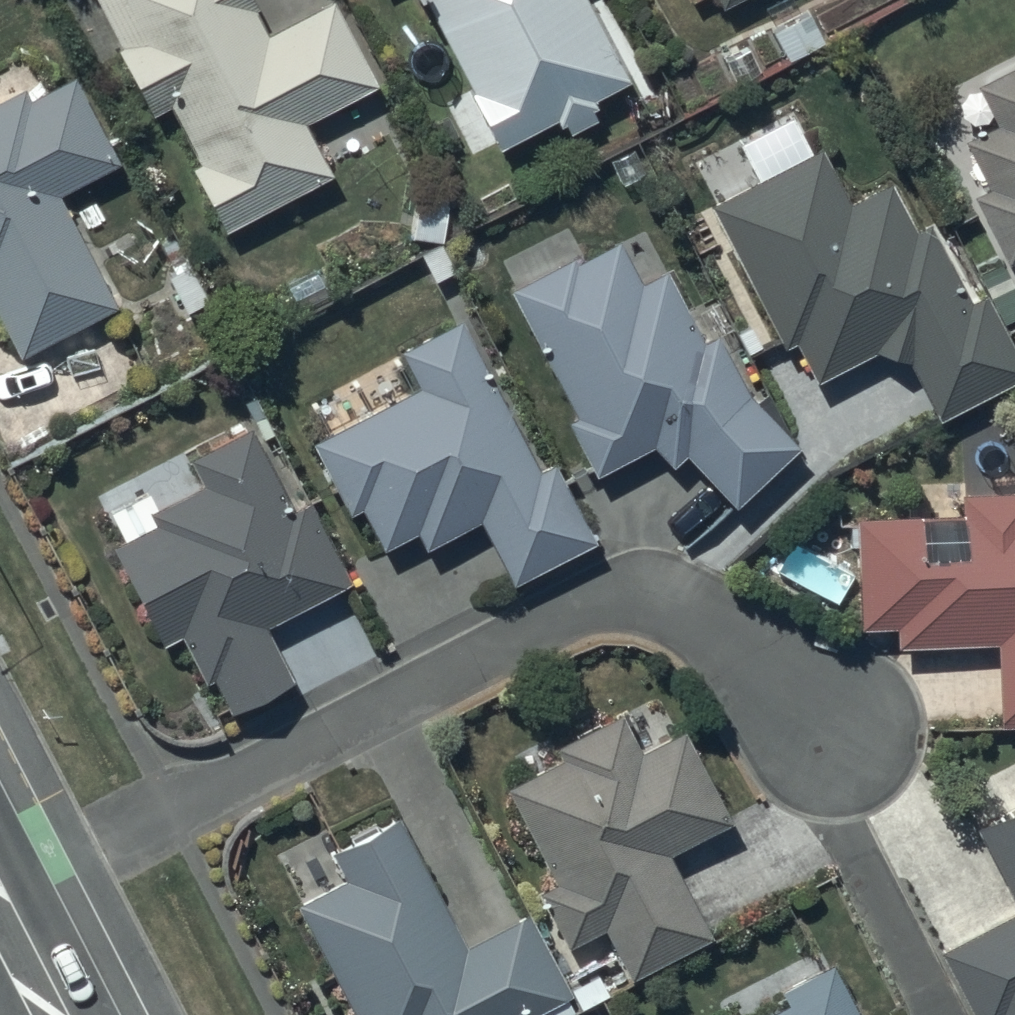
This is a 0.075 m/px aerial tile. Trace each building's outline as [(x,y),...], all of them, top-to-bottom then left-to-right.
[(124,52),(121,54),(152,116),(169,108),(198,165),(190,169),(225,239),(338,182),(310,126),(380,91),(335,1),(268,35),(256,12),(260,10),(255,0),(99,0),(124,52)] [(498,152),(555,124),(560,133),(567,129),(570,136),(598,122),(594,114),(600,111),(595,100),(628,84),(587,0),(424,0),(498,152)] [(720,9),(739,0),(715,0),(720,9)] [(981,90),(1000,128),(966,145),(988,189),(971,198),(1009,271),(1014,268),(1014,73),(981,90)] [(24,363),(120,313),(60,199),(121,167),(75,82),(30,105),(24,94),(0,106),(0,318),(24,363)] [(713,210),(786,348),(795,344),(817,384),(875,354),(908,365),(939,424),(1014,384),(1014,354),(985,296),(976,301),(936,225),(914,236),(890,189),(852,208),(823,153),(713,210)] [(575,263),(513,295),(576,417),(566,422),(595,479),(653,450),(673,472),(685,461),(732,511),(798,449),(748,397),(719,339),(704,347),(666,273),(641,286),(620,245),(577,267),(575,263)] [(417,389),(310,440),(347,518),(363,511),(383,553),(417,537),(425,554),(484,527),(512,585),(595,546),(557,466),(536,476),(465,324),(400,354),(417,389)] [(252,429),(186,461),(202,492),(153,516),(159,527),(112,550),(161,648),(181,638),(205,686),(213,682),(232,719),(294,688),(265,630),(353,585),(312,503),(294,512),(252,429)] [(857,520),(861,635),(896,633),(897,650),(996,646),(1000,730),(1014,730),(1014,493),(958,496),(959,516),(857,520)] [(563,765),(504,791),(556,885),(537,897),(566,952),(608,934),(628,980),(709,946),(670,855),(727,831),(686,736),(639,757),(624,721),(557,749),(563,765)] [(973,830),(1014,914),(1014,809),(973,830)] [(330,857),(344,884),(296,907),(350,1014),(547,1014),(574,1002),(532,917),(461,952),(397,824),(330,857)] [(940,953),(972,1014),(1014,1014),(1014,915),(940,953)] [(832,967),(783,993),(788,1001),(762,1014),(858,1014),(832,967)]
